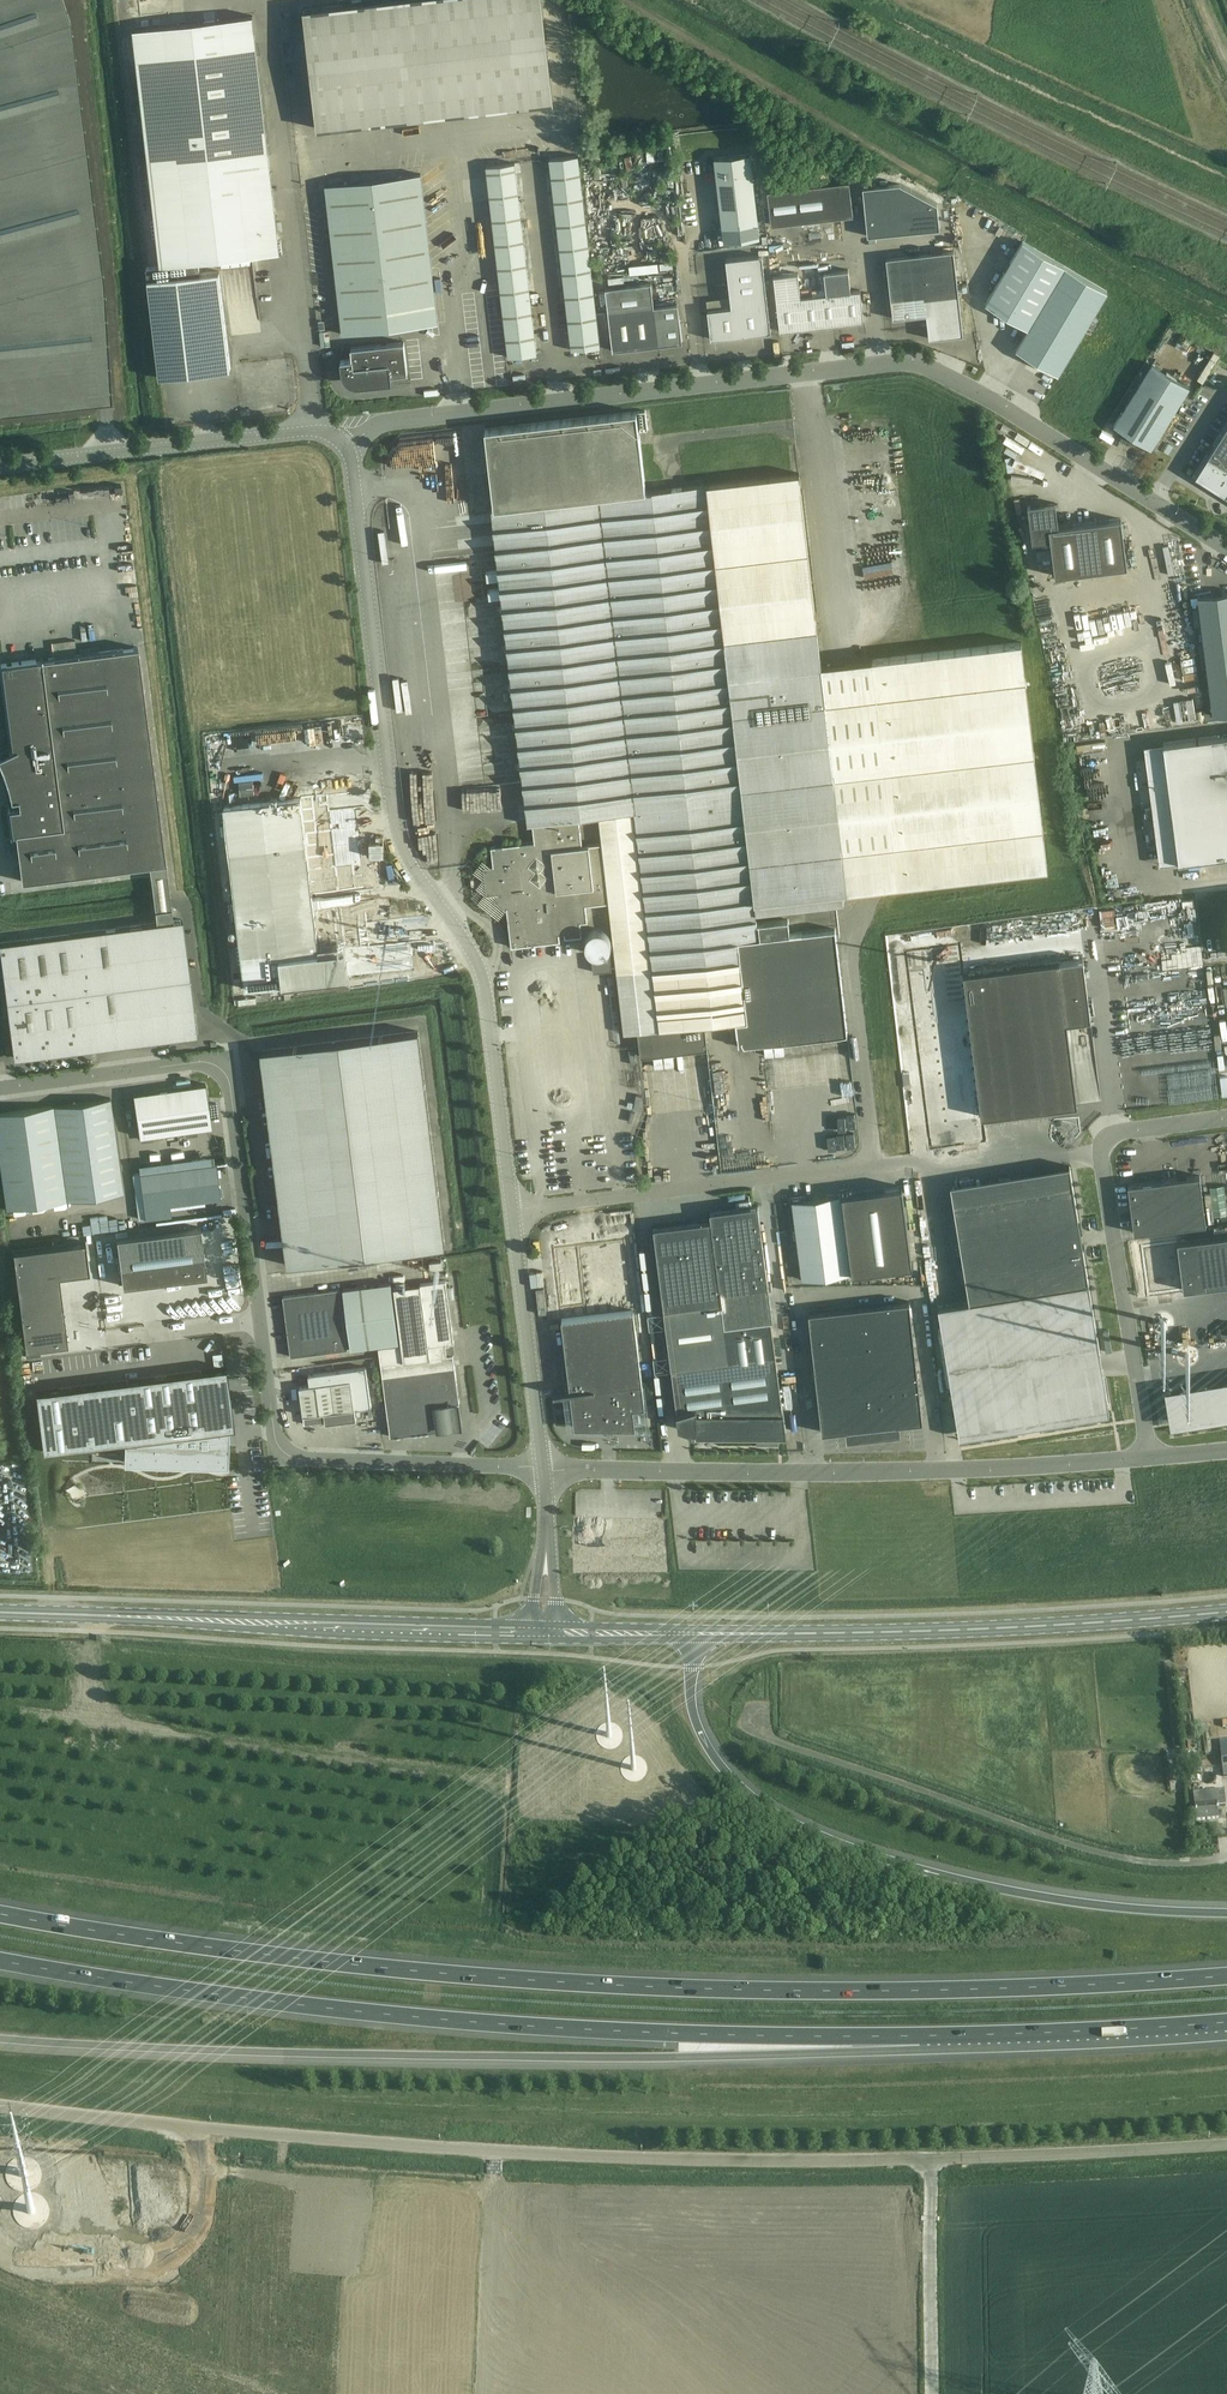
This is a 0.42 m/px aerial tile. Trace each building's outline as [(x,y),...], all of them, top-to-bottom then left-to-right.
[(112,402),(104,282),(88,163),(70,22),(63,0),(0,0),(0,414),(112,402)] [(553,101),(541,0),(389,0),(304,10),(318,128),(553,101)] [(270,255),(282,253),(281,239),(278,240),(253,15),(133,29),(161,265),(146,267),(159,377),(230,369),(219,270),(200,272),(199,260),(270,252),(270,255)] [(750,153),(714,158),(724,241),(760,237),(750,153)] [(549,159),(571,350),(600,346),(578,155),(549,159)] [(486,166),(502,309),(508,357),(537,354),(515,162),(486,166)] [(421,173),(325,185),(342,334),(438,323),(421,173)] [(771,224),(853,215),(849,180),(767,190),(771,224)] [(867,236),(940,228),(937,203),(901,184),(862,188),(867,236)] [(1023,240),(986,302),(1028,327),(1065,265),(1023,240)] [(954,250),(920,254),(886,258),(893,318),(926,314),(928,326),(929,338),(963,334),(954,250)] [(726,259),(728,283),(731,307),(707,310),(711,339),(771,332),(762,255),(726,259)] [(1108,290),(1065,265),(1028,327),(1029,328),(1016,349),(1058,374),(1108,290)] [(798,273),(774,276),(780,331),(864,321),(860,289),(851,291),(848,269),(824,272),(826,293),(801,297),(798,273)] [(682,342),(680,323),(678,303),(654,306),(651,282),(605,288),(613,350),(682,342)] [(330,345),(329,330),(320,331),(322,346),(330,345)] [(344,371),(345,374),(346,377),(348,380),(351,382),(354,383),(357,383),(380,381),(381,383),(392,382),(391,375),(408,373),(404,341),(351,347),(352,358),(340,360),(342,371),(344,371)] [(601,362),(594,363),(595,372),(602,371),(601,362)] [(1151,448),(1189,386),(1152,363),(1114,425),(1151,448)] [(586,905),(608,902),(601,843),(582,845),(579,818),(599,816),(625,1034),(639,1032),(641,1056),(708,1048),(705,1025),(736,1021),(737,1034),(738,1034),(739,1046),(847,1033),(835,929),(802,933),(802,932),(790,933),(788,919),(757,923),(756,912),(844,902),(843,891),(1048,867),(1022,641),(822,664),(800,472),(646,490),(639,430),(648,429),(646,410),(485,428),(494,508),(491,508),(527,824),(532,823),(535,842),(491,847),(493,866),(483,867),(487,895),(505,892),(511,946),(560,941),(559,934),(565,933),(565,937),(582,935),(580,922),(587,921),(586,905)] [(1195,476),(1226,496),(1226,425),(1195,476)] [(1028,505),(1032,538),(1051,536),(1056,575),(1127,566),(1121,519),(1058,526),(1054,502),(1028,505)] [(1051,548),(1036,549),(1037,558),(1052,557),(1051,548)] [(487,576),(497,576),(497,567),(486,567),(487,576)] [(1198,596),(1213,716),(1226,714),(1226,592),(1198,596)] [(75,639),(51,642),(53,656),(76,653),(75,639)] [(14,1057),(98,1047),(95,1019),(133,1014),(136,1042),(197,1034),(182,919),(173,920),(137,647),(42,659),(42,657),(41,657),(41,659),(36,660),(36,659),(0,664),(11,747),(12,747),(12,749),(0,755),(0,765),(2,769),(6,781),(10,794),(12,808),(8,808),(12,834),(15,834),(21,881),(149,864),(156,923),(0,943),(0,952),(14,1057)] [(1163,743),(1165,757),(1146,760),(1158,850),(1177,848),(1179,862),(1226,856),(1226,735),(1163,743)] [(465,796),(465,808),(476,809),(476,796),(465,796)] [(283,984),(348,977),(345,949),(319,952),(309,870),(323,868),(319,832),(305,833),(301,797),(224,806),(245,988),(283,984)] [(1106,836),(1115,837),(1116,829),(1107,828),(1106,836)] [(586,948),(589,951),(593,954),(594,956),(591,957),(593,972),(612,969),(610,954),(604,955),(604,952),(607,949),(609,945),(609,940),(607,936),(604,933),(600,931),(596,930),(591,932),(588,935),(586,939),(585,943),(586,948)] [(1083,958),(963,973),(981,1117),(1077,1105),(1067,1021),(1091,1018),(1083,958)] [(261,1050),(288,1265),(445,1245),(418,1031),(261,1050)] [(133,1094),(139,1136),(211,1126),(205,1084),(133,1094)] [(66,1200),(124,1192),(110,1097),(0,1112),(0,1161),(7,1208),(66,1200)] [(844,1144),(844,1149),(856,1148),(855,1128),(839,1129),(840,1144),(844,1144)] [(140,1173),(133,1174),(138,1219),(145,1218),(170,1215),(169,1204),(220,1197),(216,1163),(140,1173)] [(1200,1175),(1128,1184),(1134,1232),(1206,1223),(1200,1175)] [(805,1195),(788,1197),(792,1228),(795,1227),(802,1279),(850,1273),(912,1265),(902,1186),(885,1188),(876,1189),(840,1194),(827,1196),(813,1198),(806,1199),(805,1195)] [(969,1301),(939,1306),(960,1437),(1109,1412),(1088,1282),(1073,1186),(954,1206),(969,1301)] [(711,1220),(721,1301),(730,1300),(729,1291),(769,1286),(758,1204),(710,1211),(711,1220)] [(602,1219),(603,1226),(615,1224),(614,1217),(602,1219)] [(664,1308),(721,1301),(711,1220),(654,1227),(664,1308)] [(204,1226),(120,1236),(126,1284),(209,1274),(204,1226)] [(1177,1242),(1183,1290),(1226,1284),(1226,1235),(1177,1242)] [(85,1241),(13,1251),(25,1349),(67,1344),(59,1276),(89,1272),(85,1241)] [(429,1262),(430,1269),(445,1267),(444,1260),(429,1262)] [(453,1354),(447,1355),(446,1345),(449,1344),(449,1343),(454,1342),(446,1280),(394,1287),(401,1344),(379,1347),(381,1364),(390,1436),(439,1430),(439,1427),(461,1424),(458,1403),(460,1403),(453,1354)] [(291,1356),(348,1349),(347,1346),(351,1346),(351,1348),(399,1342),(391,1282),(343,1288),(344,1291),(340,1291),(340,1289),(283,1296),(291,1356)] [(730,1300),(721,1301),(724,1323),(771,1317),(771,1318),(773,1318),(769,1286),(729,1291),(730,1300)] [(544,1288),(536,1289),(539,1314),(546,1313),(544,1288)] [(721,1301),(664,1308),(672,1367),(729,1360),(724,1323),(721,1301)] [(809,1312),(822,1432),(923,1421),(910,1301),(809,1312)] [(634,1310),(561,1319),(570,1387),(553,1389),(553,1391),(570,1389),(575,1427),(636,1428),(633,1408),(645,1406),(634,1310)] [(729,1360),(672,1367),(679,1425),(689,1428),(697,1428),(697,1431),(786,1432),(786,1428),(783,1411),(782,1399),(771,1318),(771,1317),(724,1323),(729,1360)] [(226,1367),(35,1391),(43,1452),(125,1441),(124,1462),(207,1465),(227,1466),(228,1445),(222,1445),(222,1429),(229,1428),(234,1427),(226,1367)] [(356,1420),(355,1408),(371,1406),(366,1367),(309,1374),(310,1385),(300,1386),(305,1424),(325,1421),(325,1424),(356,1420)] [(1207,1789),(1222,1787),(1219,1763),(1196,1765),(1198,1779),(1206,1778),(1207,1789)] [(1223,1790),(1193,1793),(1195,1805),(1196,1821),(1219,1819),(1217,1807),(1225,1806),(1223,1790)]
